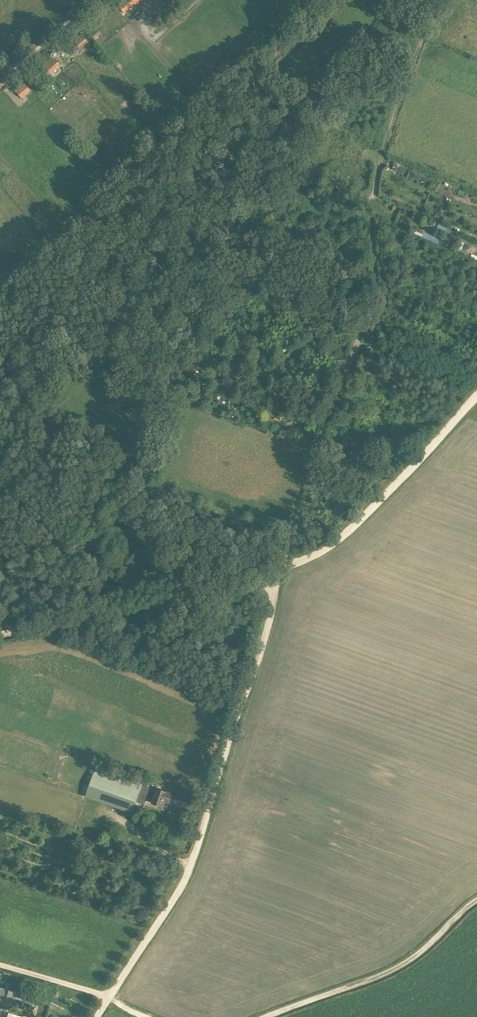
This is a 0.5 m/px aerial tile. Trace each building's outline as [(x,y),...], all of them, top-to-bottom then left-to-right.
[(141,0),(120,0),(117,3),(125,13),(141,0)] [(76,53),(89,43),(81,34),(69,44),(76,53)] [(59,67),(52,58),(38,70),(45,78),(59,67)] [(14,89),(21,98),(30,91),(23,82),(14,89)] [(428,229),(431,224),(424,220),(421,226),(428,229)] [(424,237),(442,241),(444,234),(426,230),(424,237)] [(313,290),(307,288),(305,294),(311,296),(313,290)] [(355,442),(350,454),(357,457),(363,445),(355,442)] [(395,459),(398,464),(404,460),(401,456),(395,459)] [(146,801),(152,786),(96,767),(90,787),(145,805),(146,801)] [(169,803),(172,794),(161,791),(161,789),(152,786),(146,801),(162,806),(163,806),(167,807),(168,803),(169,803)] [(140,819),(142,812),(133,809),(131,817),(140,819)] [(6,1002),(10,988),(0,985),(0,1001),(6,1002)] [(8,999),(13,1000),(14,994),(18,995),(19,989),(10,987),(8,999)]
